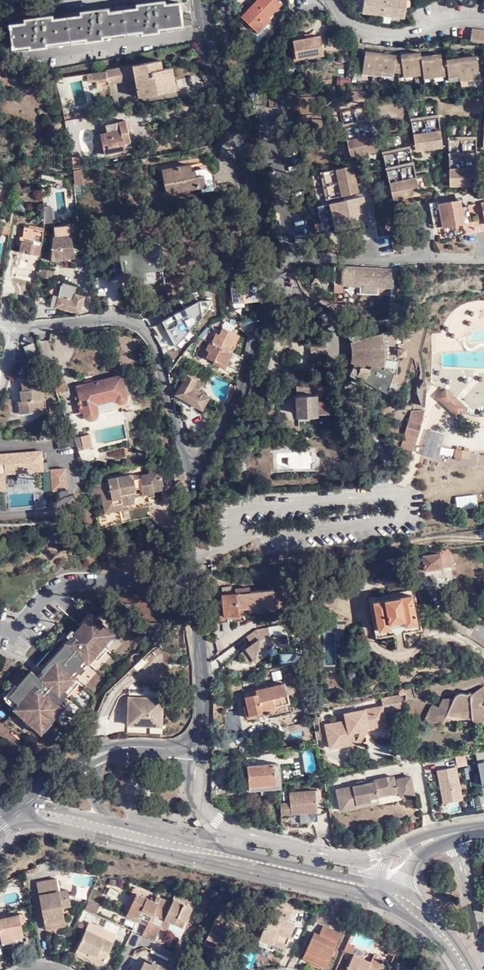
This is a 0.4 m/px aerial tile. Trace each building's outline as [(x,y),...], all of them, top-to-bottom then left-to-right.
[(263,22),(281,6),(276,0),(260,0),(241,17),(251,28),(261,20),(263,22)] [(362,12),(402,18),(405,0),(403,0),(363,0),(362,12)] [(175,27),(174,17),(174,16),(172,3),(157,6),(156,2),(129,7),(129,10),(101,14),(100,11),(74,15),(74,18),(44,23),(44,20),(18,24),(18,27),(4,29),(7,52),(24,50),(24,53),(41,51),(40,47),(79,42),(79,44),(95,42),(95,39),(125,34),(125,38),(142,35),(141,32),(175,27)] [(182,15),(174,17),(175,27),(184,25),(182,15)] [(265,25),(263,22),(261,20),(251,28),(256,34),(265,25)] [(469,44),(483,46),(483,32),(471,30),(469,44)] [(321,55),(318,36),(291,40),(294,57),(306,55),(306,57),(321,55)] [(394,75),(394,74),(396,57),(366,53),(363,71),(383,74),(394,75)] [(401,57),(403,75),(423,73),(421,58),(421,55),(401,57)] [(423,73),(424,77),(443,75),(442,62),(441,56),(421,58),(423,73)] [(401,57),(396,57),(394,74),(404,75),(403,75),(401,57)] [(160,58),(105,69),(107,79),(108,82),(135,77),(139,97),(167,91),(165,82),(174,80),(171,66),(162,67),(160,58)] [(477,58),(447,62),(449,78),(449,80),(460,78),(479,76),(477,58)] [(272,64),(260,64),(258,64),(258,67),(258,76),(272,76),(272,64)] [(105,69),(91,71),(92,79),(97,78),(97,80),(107,79),(105,69)] [(175,89),(174,80),(165,82),(167,91),(175,89)] [(438,114),(412,117),(415,149),(442,146),(438,114)] [(371,117),(344,123),(350,154),(377,148),(371,117)] [(101,140),(104,152),(125,149),(124,142),(129,141),(125,118),(105,122),(106,130),(100,131),(101,140)] [(476,136),(449,136),(449,185),(476,185),(476,136)] [(96,153),(104,152),(101,140),(94,141),(96,153)] [(409,146),(382,151),(392,199),(419,193),(409,146)] [(79,167),(78,159),(69,161),(70,169),(78,167),(79,167)] [(191,174),(190,169),(189,163),(161,169),(165,192),(202,185),(204,185),(202,172),(191,174)] [(352,165),(320,171),(326,198),(357,191),(352,165)] [(205,166),(190,169),(191,174),(202,172),(204,185),(202,185),(203,189),(212,188),(209,172),(205,166)] [(80,182),(78,167),(70,169),(72,184),(80,182)] [(362,196),(330,202),(336,228),(367,222),(362,196)] [(439,218),(441,227),(462,223),(458,199),(436,203),(432,204),(435,218),(439,218)] [(51,237),(48,262),(73,259),(69,226),(53,228),(49,207),(41,207),(42,220),(42,229),(51,228),(53,237),(51,237)] [(473,221),(462,223),(441,227),(442,235),(474,229),(473,221)] [(9,228),(3,226),(0,232),(0,233),(8,236),(9,228)] [(15,267),(33,270),(38,244),(41,229),(22,226),(20,241),(15,267)] [(125,274),(152,270),(161,269),(157,244),(118,250),(119,261),(123,260),(125,274)] [(32,277),(33,270),(15,267),(14,274),(32,277)] [(379,269),(342,267),(336,267),(335,284),(360,286),(360,294),(377,295),(378,286),(386,287),(386,276),(379,275),(379,269)] [(37,268),(36,278),(49,280),(51,280),(53,271),(37,268)] [(153,280),(152,270),(125,274),(126,283),(153,280)] [(56,283),(52,298),(51,305),(77,313),(78,313),(83,297),(74,294),(76,287),(61,284),(56,283)] [(232,303),(257,300),(256,290),(256,285),(229,287),(232,303)] [(209,302),(207,294),(198,295),(195,296),(198,304),(199,306),(209,302)] [(186,296),(172,302),(174,308),(188,301),(186,296)] [(199,306),(198,304),(176,313),(180,326),(204,316),(199,306)] [(167,306),(159,309),(162,316),(171,312),(167,306)] [(320,331),(318,323),(305,325),(308,333),(320,331)] [(218,348),(226,352),(234,336),(220,329),(217,335),(213,334),(208,344),(216,347),(217,347),(217,348),(218,348)] [(391,370),(394,370),(396,362),(396,351),(396,342),(395,335),(394,329),(363,338),(360,330),(352,333),(350,333),(348,333),(348,334),(347,334),(346,335),(346,336),(346,337),(346,338),(347,339),(350,341),(349,341),(350,349),(351,357),(350,363),(351,363),(350,367),(347,373),(352,376),(351,378),(360,383),(362,379),(384,391),(390,374),(391,370)] [(208,344),(206,342),(203,350),(207,351),(204,357),(221,365),(227,352),(226,352),(218,348),(217,348),(217,347),(216,347),(208,344)] [(35,344),(27,347),(30,356),(38,353),(35,344)] [(221,371),(234,377),(238,362),(228,357),(221,371)] [(57,365),(49,368),(57,392),(57,393),(65,390),(57,365)] [(188,387),(192,380),(190,379),(193,373),(187,370),(172,394),(198,409),(205,397),(195,391),(188,387)] [(122,375),(76,389),(86,418),(89,417),(90,420),(91,421),(92,421),(93,422),(94,422),(95,422),(96,422),(97,422),(98,422),(99,421),(100,420),(100,419),(101,418),(101,417),(101,416),(101,415),(101,414),(99,407),(118,401),(119,404),(120,404),(120,405),(121,405),(122,405),(123,406),(124,405),(125,405),(126,405),(127,404),(127,403),(128,403),(129,402),(129,401),(129,400),(129,399),(129,398),(122,375)] [(45,413),(42,379),(24,380),(24,390),(22,390),(23,399),(19,399),(20,415),(45,413)] [(199,384),(192,380),(188,387),(195,391),(199,384)] [(319,393),(319,387),(312,387),(307,387),(306,382),(299,382),(299,385),(294,385),(296,414),(327,412),(327,401),(320,401),(319,393)] [(446,388),(436,398),(446,407),(455,398),(446,388)] [(460,402),(455,398),(446,407),(451,412),(460,402)] [(460,402),(451,412),(457,419),(467,409),(460,402)] [(414,452),(425,411),(411,411),(401,448),(414,452)] [(428,433),(426,454),(438,455),(440,434),(428,433)] [(83,435),(75,439),(84,462),(92,459),(83,435)] [(122,444),(123,453),(131,452),(130,443),(122,444)] [(453,455),(470,455),(470,446),(453,446),(453,455)] [(32,472),(42,471),(41,449),(0,453),(0,489),(5,488),(4,474),(3,469),(31,467),(32,472)] [(452,454),(451,461),(475,465),(476,459),(452,454)] [(155,464),(155,467),(157,475),(170,472),(168,461),(155,464)] [(105,481),(89,485),(91,494),(98,492),(100,500),(109,498),(110,502),(119,501),(119,503),(131,501),(132,487),(138,486),(140,492),(150,490),(150,489),(160,487),(157,475),(155,467),(145,469),(145,472),(137,473),(136,477),(130,478),(126,474),(104,478),(105,481)] [(477,492),(455,493),(456,507),(477,505),(477,492)] [(120,507),(119,503),(119,501),(110,502),(109,498),(100,500),(102,511),(120,507)] [(449,550),(439,551),(441,569),(451,568),(449,550)] [(413,557),(415,573),(441,569),(439,551),(422,553),(422,556),(413,557)] [(442,576),(441,569),(415,573),(416,579),(442,576)] [(273,605),(271,589),(247,592),(247,587),(233,589),(233,593),(215,596),(219,623),(242,620),(240,608),(273,605)] [(409,596),(371,603),(376,631),(414,625),(409,596)] [(9,695),(40,722),(59,701),(67,691),(64,688),(74,676),(70,673),(75,668),(80,663),(83,658),(87,662),(93,656),(103,644),(113,632),(90,612),(69,636),(63,631),(58,636),(64,640),(63,641),(64,643),(41,669),(43,671),(38,676),(31,669),(17,685),(9,695)] [(284,621),(245,629),(248,644),(239,646),(241,658),(277,651),(276,645),(289,642),(284,621)] [(295,633),(288,634),(290,647),(297,645),(295,633)] [(107,648),(103,644),(93,656),(97,659),(107,648)] [(80,663),(75,668),(79,673),(84,667),(80,663)] [(282,682),(242,691),(244,704),(241,705),(245,717),(251,716),(251,714),(259,712),(258,709),(287,703),(282,682)] [(9,695),(17,685),(14,683),(3,696),(3,698),(14,707),(12,709),(41,734),(65,706),(59,701),(40,722),(9,695)] [(479,697),(483,694),(483,689),(480,683),(467,692),(465,689),(463,691),(460,690),(456,690),(453,691),(449,696),(445,694),(439,696),(435,703),(433,702),(430,702),(428,703),(422,717),(434,723),(439,721),(444,711),(445,710),(467,707),(468,712),(469,714),(470,716),(473,718),(477,718),(483,713),(483,706),(483,705),(476,705),(476,700),(479,697)] [(381,704),(347,711),(349,718),(344,719),(324,723),(329,747),(353,741),(353,739),(351,730),(355,729),(358,726),(364,731),(366,727),(376,725),(375,721),(384,719),(382,711),(401,707),(398,693),(379,697),(381,704)] [(162,696),(128,695),(126,724),(161,725),(162,696)] [(358,731),(353,739),(353,741),(358,741),(364,731),(358,726),(355,729),(358,731)] [(273,763),(247,764),(249,786),(274,785),(273,763)] [(457,763),(436,766),(441,802),(462,799),(457,763)] [(363,783),(356,785),(336,788),(340,809),(357,806),(356,803),(378,799),(377,796),(387,793),(386,788),(394,787),(397,786),(399,796),(413,794),(409,775),(392,778),(392,775),(374,779),(374,781),(363,783)] [(289,802),(279,803),(280,815),(290,814),(316,811),(315,802),(314,791),(314,790),(288,792),(289,802)] [(214,831),(209,825),(203,831),(208,837),(214,831)] [(72,874),(69,884),(91,889),(93,879),(72,874)] [(64,906),(74,903),(70,888),(62,890),(59,877),(39,882),(49,925),(68,920),(66,911),(64,906)] [(124,887),(124,880),(117,878),(116,886),(124,887)] [(161,928),(172,903),(157,895),(154,900),(137,892),(129,910),(139,915),(149,919),(143,933),(156,939),(161,928)] [(192,907),(174,898),(172,903),(161,928),(167,931),(181,937),(185,929),(182,928),(192,907)] [(101,904),(90,899),(86,908),(97,913),(101,904)] [(235,910),(219,904),(206,934),(217,939),(218,937),(232,943),(237,932),(232,930),(236,922),(231,920),(235,910)] [(294,915),(278,907),(268,928),(267,927),(260,943),(276,950),(277,946),(286,950),(298,925),(291,922),(294,915)] [(137,919),(139,915),(129,910),(127,914),(137,919)] [(3,936),(4,940),(16,938),(16,937),(16,933),(24,932),(25,932),(22,912),(0,917),(0,936),(3,936)] [(69,924),(68,920),(49,925),(50,929),(69,924)] [(92,951),(107,958),(118,933),(92,921),(79,949),(90,954),(92,951)] [(318,934),(314,932),(303,957),(325,967),(341,933),(322,925),(318,934)] [(350,954),(353,946),(346,943),(343,951),(350,954)] [(394,957),(397,950),(391,947),(387,954),(394,957)] [(104,963),(107,958),(92,951),(90,954),(90,956),(104,963)] [(355,956),(350,969),(379,969),(384,959),(376,956),(372,964),(355,956)] [(183,962),(171,957),(168,963),(175,966),(173,969),(180,969),(183,962)] [(170,968),(153,960),(152,961),(145,959),(140,969),(169,969),(170,968)]
